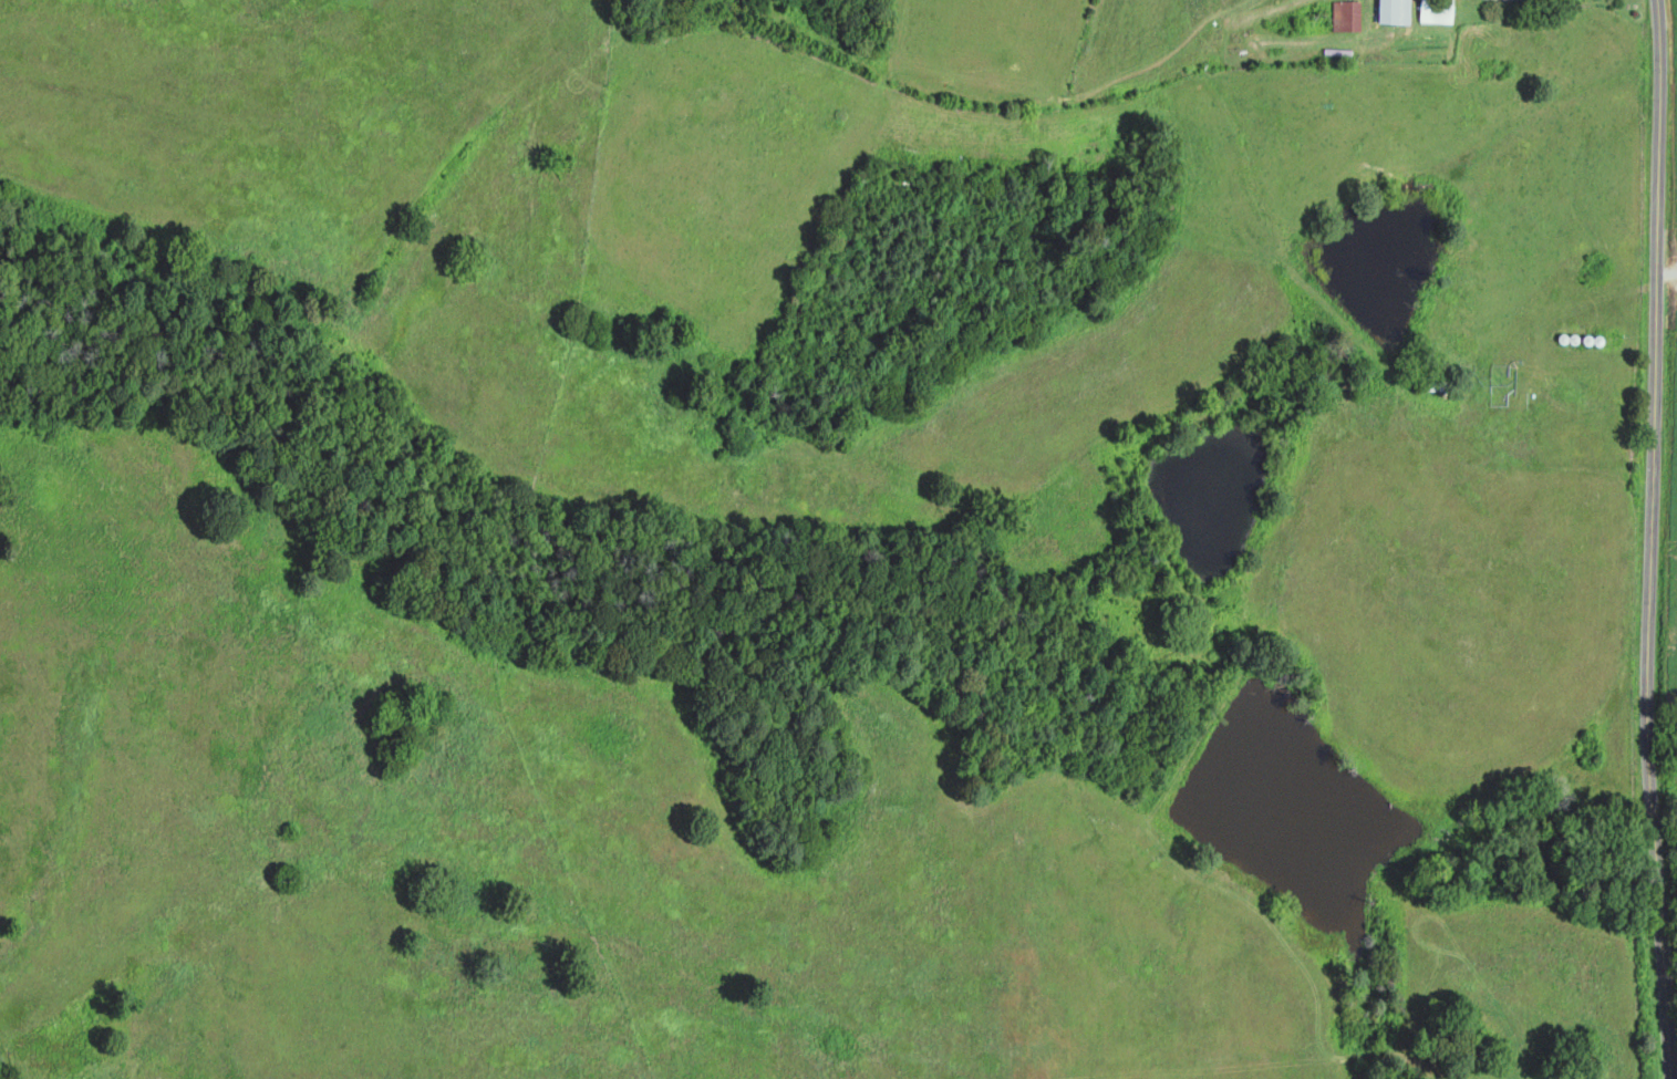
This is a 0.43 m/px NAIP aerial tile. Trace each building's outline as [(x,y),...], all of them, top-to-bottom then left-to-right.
[(1406,0),(1374,0),(1374,25),(1406,25),(1406,0)] [(1448,24),(1448,0),(1415,0),(1415,24),(1448,24)] [(1357,32),(1357,2),(1330,2),(1330,32),(1357,32)]
